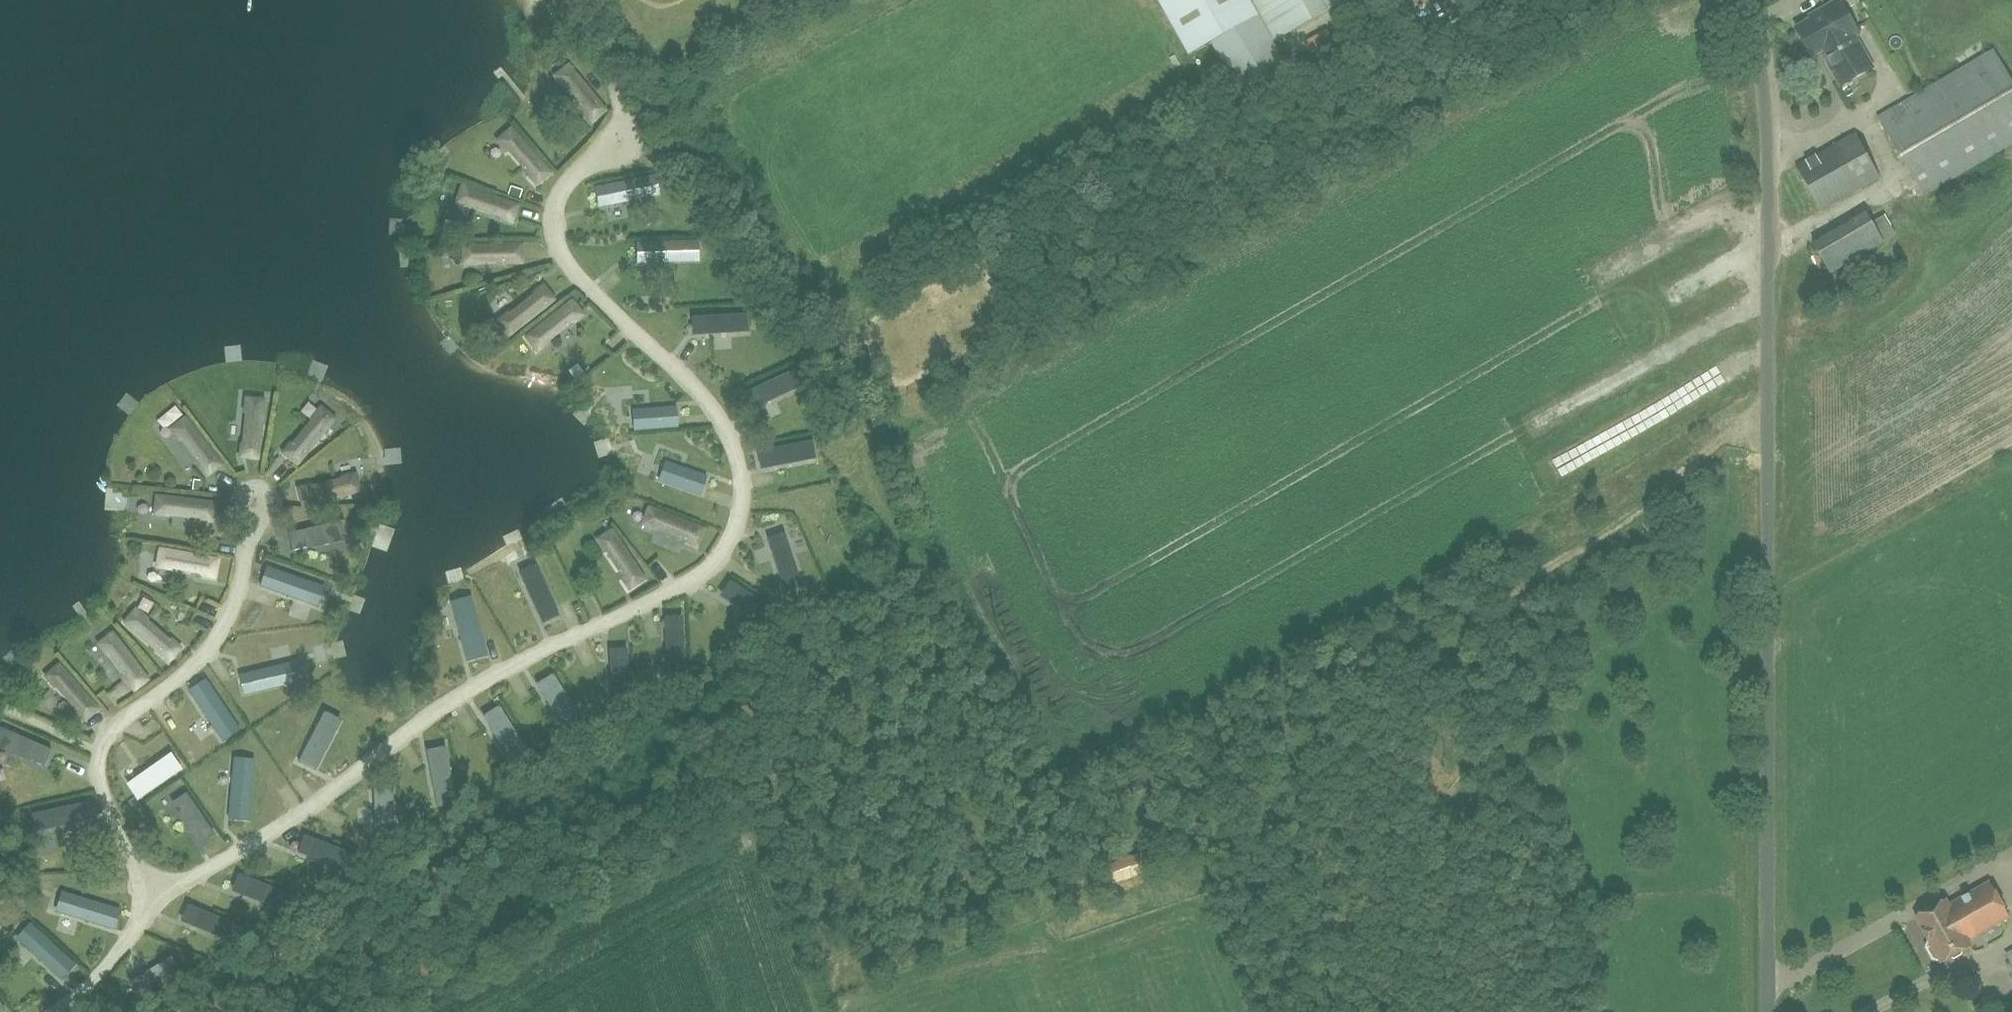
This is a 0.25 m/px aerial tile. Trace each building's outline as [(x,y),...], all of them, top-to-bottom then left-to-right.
[(1225,70),(1240,97),(1289,70),(1259,15),(1250,0),(1158,0),(1186,51),(1188,54),(1207,44),(1209,43),(1225,70)] [(1267,25),(1276,40),(1347,0),(1253,0),(1267,25)] [(1856,36),(1859,35),(1845,9),(1858,2),(1857,0),(1836,0),(1808,15),(1810,19),(1795,27),(1812,57),(1820,53),(1840,87),(1874,68),(1856,36)] [(2011,144),(2011,81),(1994,50),(1877,118),(1923,196),(2011,144)] [(596,128),(612,113),(574,64),(555,77),(567,91),(570,90),(588,114),(586,115),(596,128)] [(558,176),(517,130),(500,143),(510,156),(513,154),(531,178),(528,181),(537,193),(558,176)] [(1821,210),(1880,177),(1856,133),(1796,165),(1821,210)] [(525,207),(466,186),(458,207),(474,213),(475,211),(501,220),(500,222),(518,229),(525,207)] [(1830,273),(1883,241),(1866,212),(1812,244),(1830,273)] [(698,241),(642,243),(643,262),(698,261),(698,241)] [(529,245),(466,246),(466,269),(485,269),(485,266),(514,267),(514,268),(530,267),(529,245)] [(495,323),(502,331),(504,330),(509,335),(552,301),(548,296),(550,294),(543,285),(533,293),(534,295),(509,314),(508,312),(495,323)] [(536,352),(548,342),(547,341),(572,321),(573,323),(583,315),(576,306),(574,308),(569,302),(525,337),(536,352)] [(703,316),(704,334),(748,332),(747,313),(703,316)] [(801,386),(794,371),(793,369),(753,388),(761,405),(773,399),(790,391),(801,386)] [(239,457),(251,458),(251,455),(258,456),(263,403),(256,402),(256,399),(245,398),(244,413),(246,413),(243,443),(241,443),(239,457)] [(294,459),(298,462),(333,421),(327,417),(329,414),(320,407),(311,419),(312,420),(292,444),(291,443),(282,453),(292,461),(294,459)] [(676,407),(642,409),(644,429),(678,427),(676,407)] [(206,476),(215,469),(214,467),(219,462),(185,417),(170,428),(180,441),(181,439),(200,464),(199,466),(206,476)] [(812,439),(809,439),(768,447),(772,467),(816,458),(815,456),(812,439)] [(707,476),(674,465),(668,484),(700,495),(707,476)] [(297,488),(300,499),(303,498),(305,505),(360,491),(355,473),(340,477),(341,479),(311,487),(310,485),(297,488)] [(213,521),(214,510),(211,510),(212,503),(159,496),(158,503),(155,503),(154,514),(169,516),(169,514),(200,518),(200,520),(213,521)] [(700,528),(648,507),(641,524),(655,530),(656,528),(685,539),(684,541),(697,546),(701,536),(698,534),(700,528)] [(344,521),(344,520),(287,533),(292,551),(315,546),(315,547),(316,547),(315,544),(345,537),(341,521),(344,521)] [(613,532),(607,536),(605,534),(596,540),(604,553),(606,551),(623,578),(621,579),(629,590),(638,583),(636,581),(642,577),(613,532)] [(802,586),(788,544),(770,550),(785,592),(802,586)] [(214,577),(216,566),(213,566),(215,559),(159,549),(156,567),(171,570),(171,568),(202,573),(202,575),(214,577)] [(319,586),(267,568),(260,585),(313,603),(319,586)] [(523,583),(542,623),(559,615),(540,575),(523,583)] [(767,626),(777,611),(739,587),(729,602),(767,626)] [(471,601),(453,606),(467,660),(485,655),(471,601)] [(170,656),(172,658),(181,648),(170,639),(169,640),(146,620),(147,619),(136,609),(124,623),(166,660),(170,656)] [(685,672),(683,628),(664,629),(666,673),(685,672)] [(133,691),(142,684),(140,682),(146,677),(112,632),(97,643),(106,656),(108,654),(127,679),(125,680),(126,681),(133,691)] [(609,661),(611,706),(630,705),(628,660),(609,661)] [(293,662),(238,676),(243,694),(297,681),(293,662)] [(84,721),(92,714),(90,711),(96,707),(58,664),(45,676),(55,688),(56,686),(77,710),(75,711),(84,721)] [(207,684),(191,694),(223,740),(238,730),(207,684)] [(558,684),(542,693),(565,732),(581,722),(558,684)] [(504,716),(489,725),(512,763),(528,753),(504,716)] [(318,722),(298,761),(315,770),(335,730),(318,722)] [(51,749),(0,727),(0,728),(0,746),(21,755),(20,758),(21,758),(22,757),(44,766),(51,749)] [(180,769),(169,754),(144,771),(145,773),(130,784),(140,798),(180,769)] [(428,761),(437,805),(455,801),(446,757),(428,761)] [(252,764),(233,763),(229,818),(248,820),(252,764)] [(199,844),(213,834),(185,793),(184,793),(186,795),(173,803),(185,820),(184,821),(199,844)] [(374,800),(375,844),(394,844),(392,799),(374,800)] [(86,802),(42,811),(46,829),(90,820),(86,802)] [(356,854),(314,839),(308,856),(344,870),(350,872),(352,865),(356,854)] [(1113,883),(1144,872),(1137,854),(1107,865),(1113,883)] [(291,893),(249,878),(242,895),(276,908),(284,911),(288,901),(291,893)] [(1980,933),(2010,916),(1990,882),(1964,896),(1970,907),(1966,909),(1976,926),(1980,933)] [(66,894),(60,912),(114,928),(120,910),(66,894)] [(1970,907),(1964,896),(1948,905),(1945,900),(1917,915),(1930,940),(1928,942),(1926,947),(1933,959),(1938,960),(1941,958),(1942,961),(1970,945),(1967,940),(1968,939),(1964,933),(1976,926),(1966,909),(1970,907)] [(240,925),(198,909),(191,926),(222,938),(233,942),(238,929),(240,925)] [(33,927),(20,941),(61,978),(74,965),(33,927)] [(138,997),(179,972),(175,964),(171,957),(147,971),(148,972),(133,981),(134,983),(141,994),(138,996),(138,997)]
